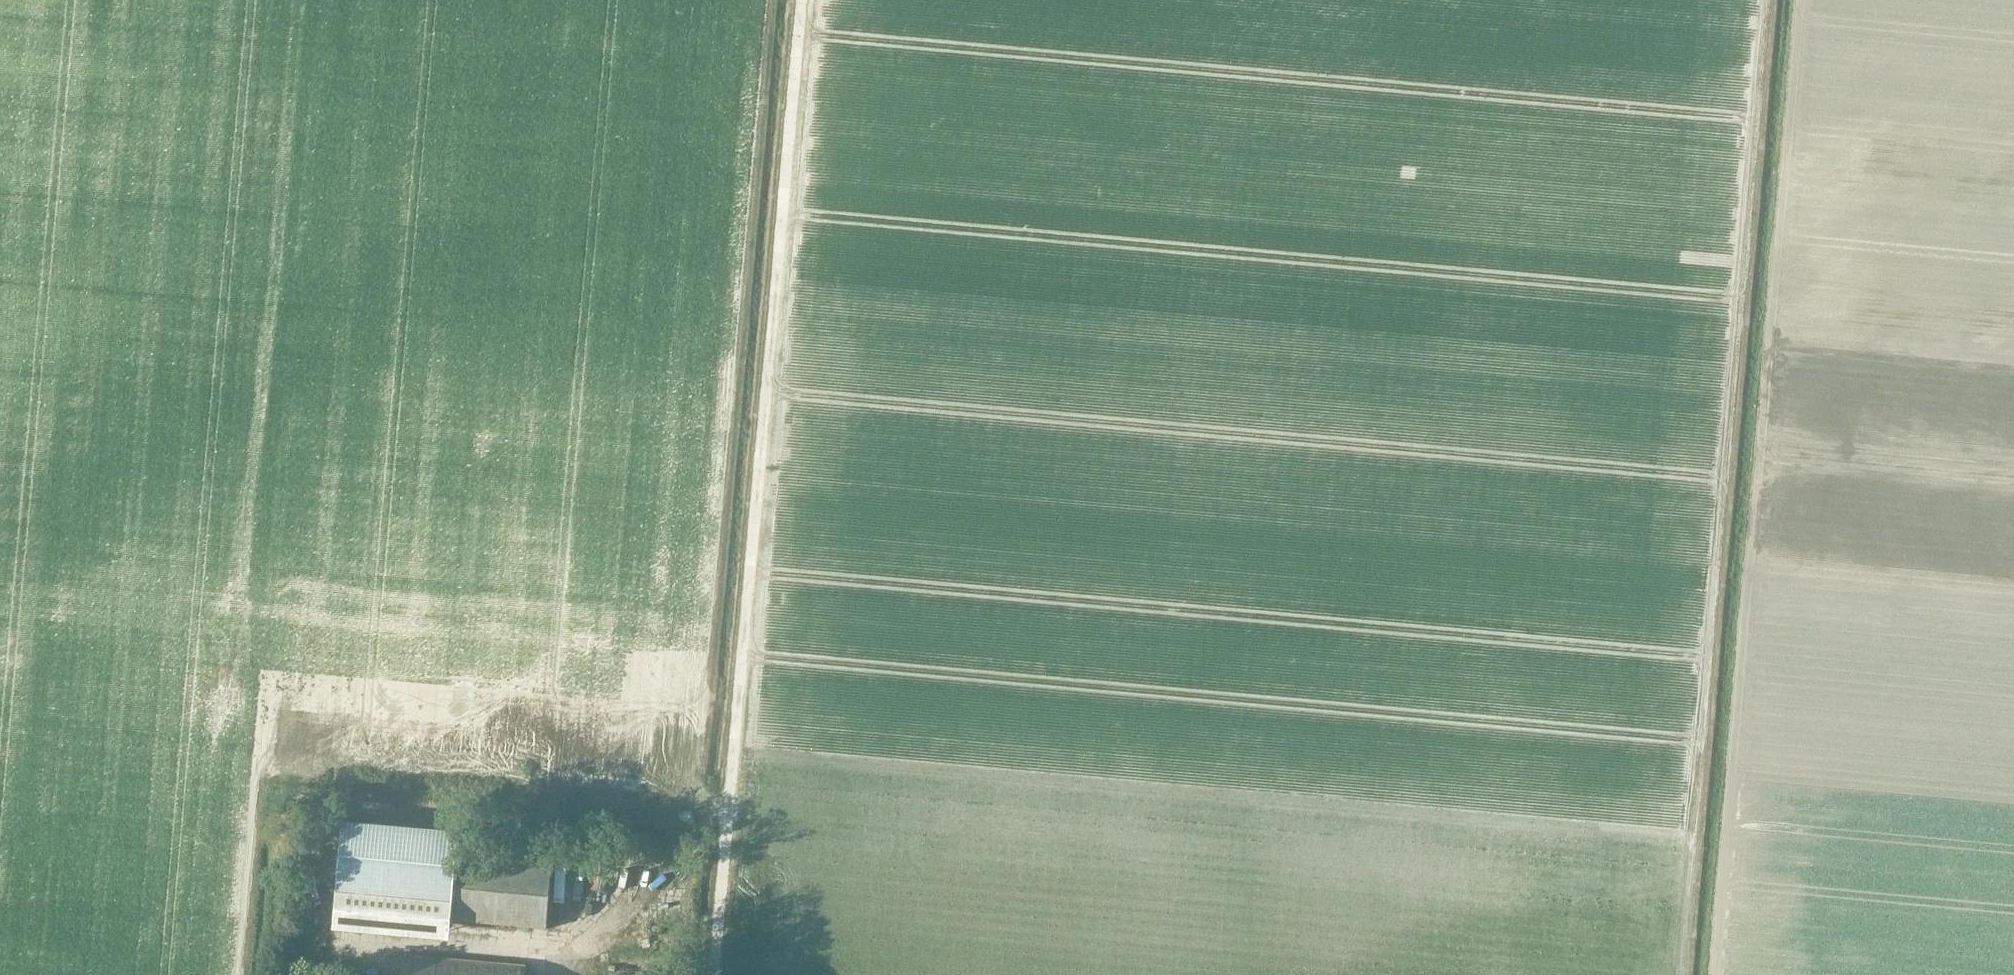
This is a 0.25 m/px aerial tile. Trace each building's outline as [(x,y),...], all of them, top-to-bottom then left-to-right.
[(343,825),(338,892),(453,902),(460,903),(458,922),(547,929),(553,864),(463,857),(461,888),(456,888),(460,834),(343,825)] [(526,968),(407,956),(405,974),(526,974),(526,968)]
